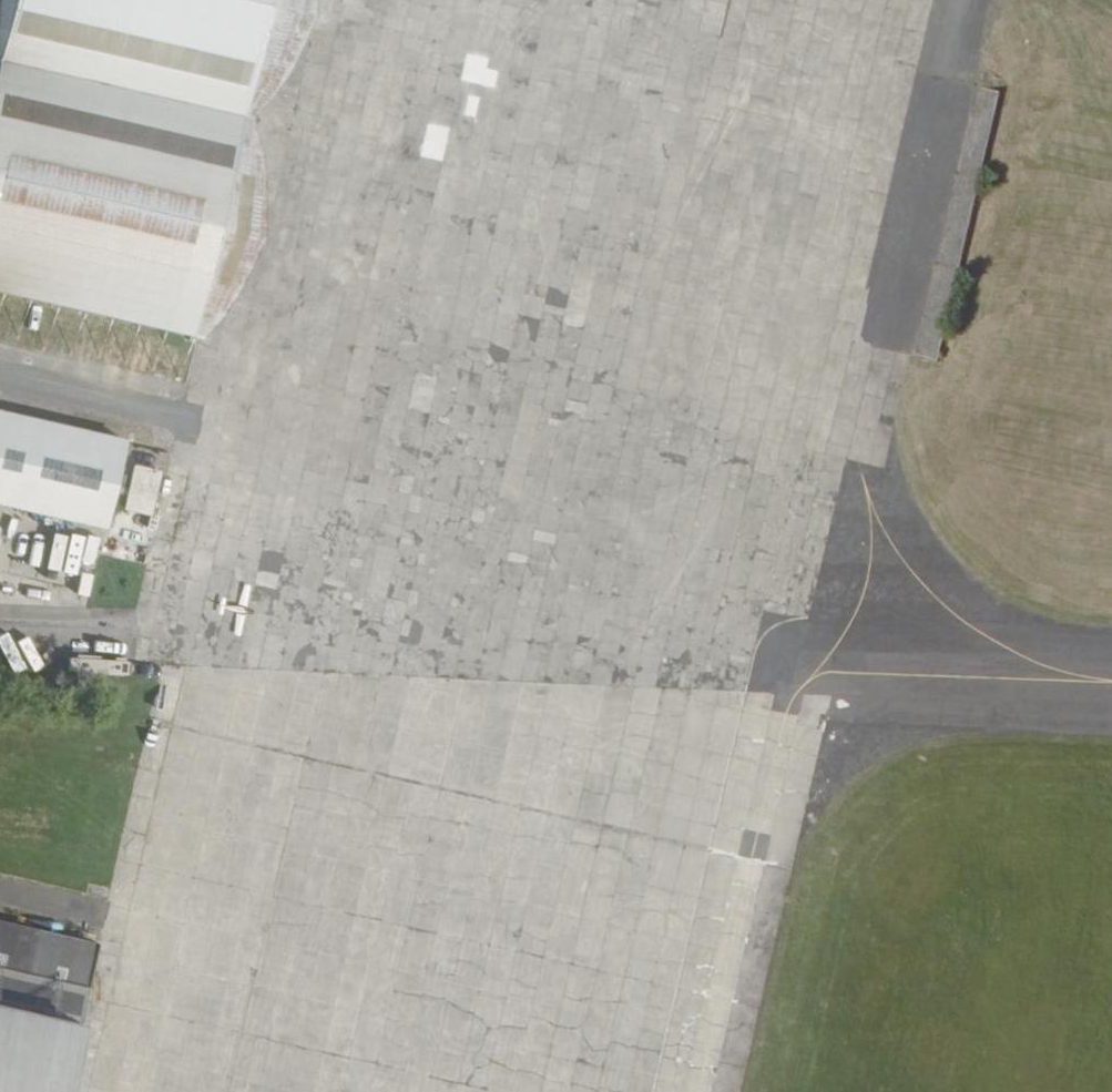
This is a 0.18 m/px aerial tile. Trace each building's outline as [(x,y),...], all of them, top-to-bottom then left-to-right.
[(198,337),(234,291),(262,237),(264,177),(253,114),(286,67),(313,11),(313,0),(0,0),(0,291),(198,337)] [(0,405),(0,495),(107,520),(128,435),(0,405)] [(103,942),(0,918),(0,1091),(69,1091),(103,942)]
